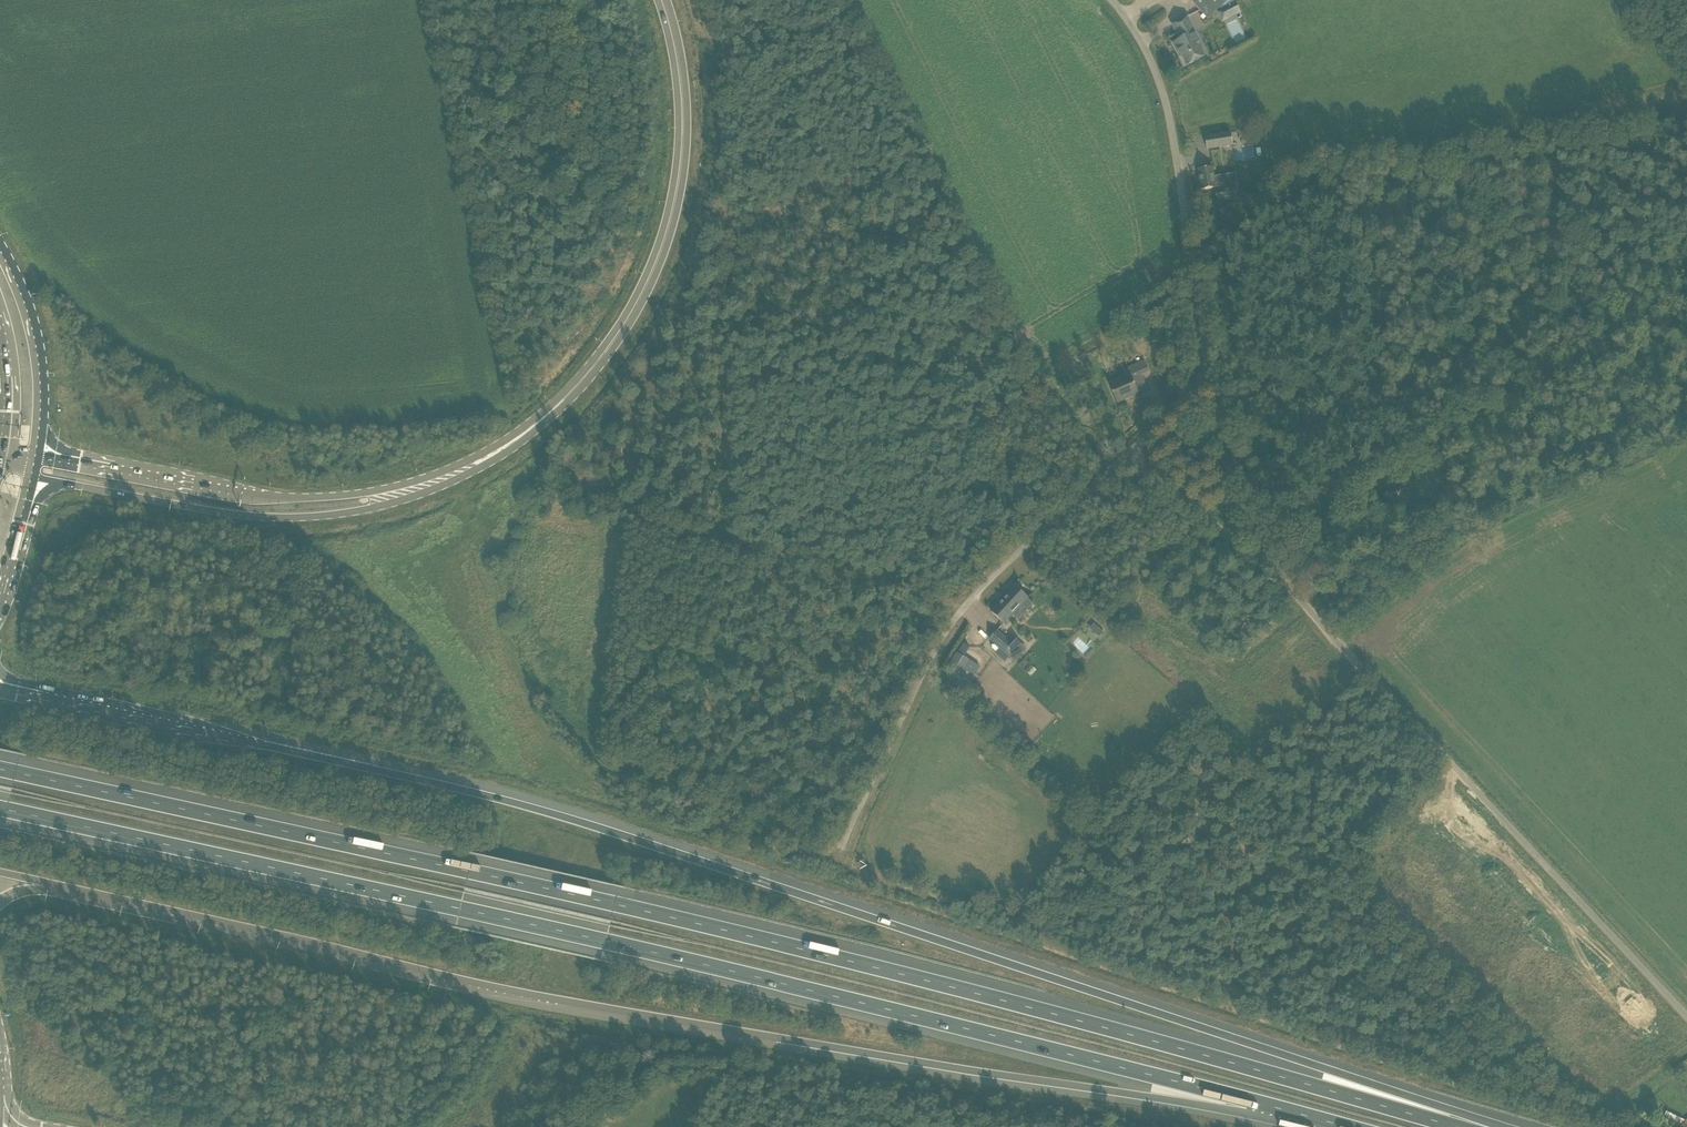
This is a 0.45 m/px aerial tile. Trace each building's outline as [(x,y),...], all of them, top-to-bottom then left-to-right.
[(1208,19),(1228,0),(1190,0),(1208,19)] [(1241,13),(1235,1),(1222,7),(1228,19),(1241,13)] [(1199,40),(1187,16),(1172,24),(1180,39),(1173,43),(1180,56),(1182,55),(1187,65),(1205,56),(1197,41),(1199,40)] [(1230,132),(1211,135),(1213,148),(1232,145),(1230,132)] [(1213,167),(1197,169),(1201,190),(1216,189),(1216,190),(1215,190),(1217,201),(1238,198),(1237,186),(1226,188),(1224,176),(1214,177),(1213,167)] [(1145,360),(1124,369),(1122,370),(1125,377),(1108,384),(1117,403),(1139,394),(1148,390),(1141,374),(1149,371),(1145,360)] [(1086,377),(1076,382),(1080,389),(1089,385),(1086,377)] [(1016,586),(991,612),(1004,623),(1028,597),(1016,586)] [(1099,629),(1095,634),(1099,638),(1104,633),(1099,629)] [(989,638),(1009,656),(1021,643),(1012,635),(1008,640),(997,630),(989,638)] [(945,672),(957,679),(968,660),(956,652),(945,672)]
